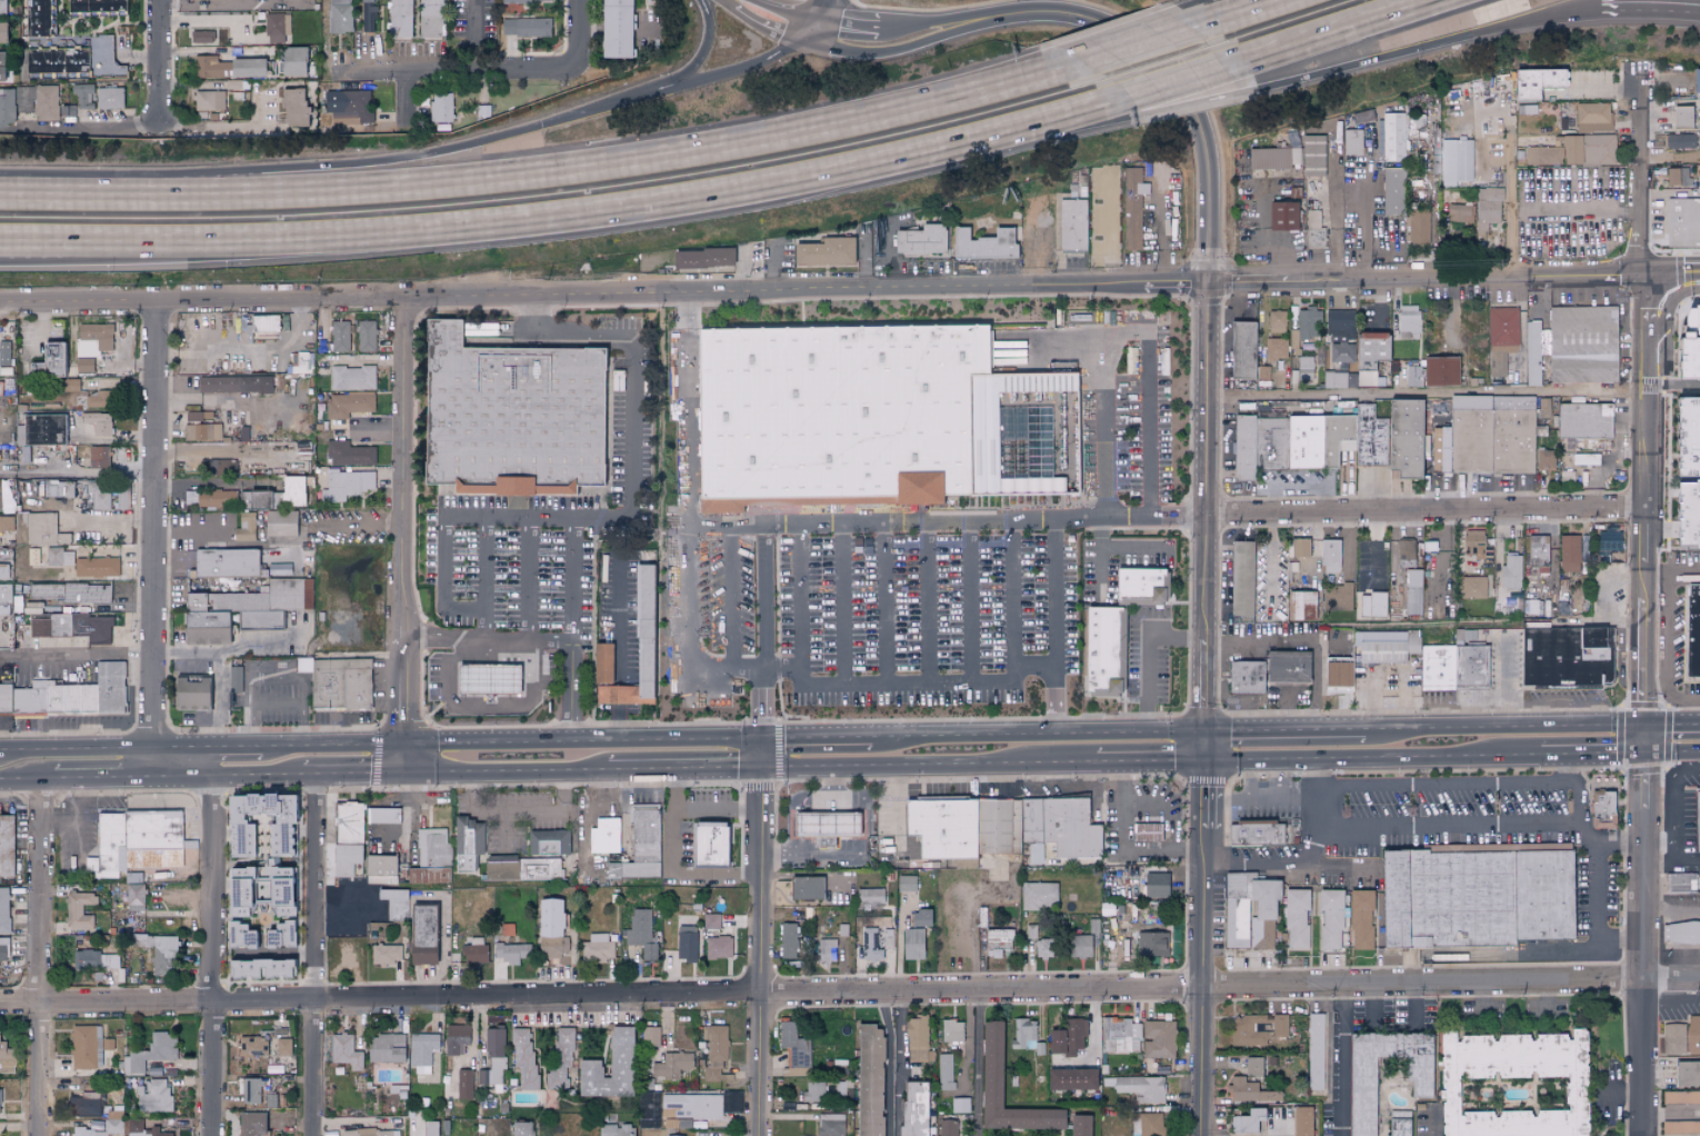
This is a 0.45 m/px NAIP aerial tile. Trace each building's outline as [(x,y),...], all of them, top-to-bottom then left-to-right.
[(47,37),(47,0),(25,0),(25,37),(47,37)] [(122,11),(122,0),(67,0),(67,12),(122,11)] [(328,34),(351,33),(351,0),(328,0),(328,34)] [(373,32),(374,0),(361,0),(361,32),(373,32)] [(390,39),(390,0),(441,0),(441,39),(390,39)] [(598,57),(641,62),(643,62),(662,50),(656,0),(598,0),(598,57)] [(288,14),(266,14),(266,43),(287,43),(288,14)] [(503,17),(551,17),(552,40),(517,40),(503,40),(503,17)] [(214,43),(214,31),(190,31),(190,43),(214,43)] [(111,35),(90,35),(91,76),(124,76),(124,65),(112,66),(111,35)] [(304,47),(280,48),(280,77),(305,77),(304,47)] [(26,73),(62,74),(63,50),(27,49),(26,73)] [(64,73),(86,73),(86,49),(65,49),(64,73)] [(200,71),(228,71),(228,62),(218,62),(218,56),(200,56),(200,71)] [(263,59),(229,60),(229,78),(263,77),(263,59)] [(1513,70),(1513,101),(1538,101),(1539,89),(1566,89),(1566,70),(1513,70)] [(93,84),(71,85),(71,94),(77,94),(78,109),(93,109),(93,84)] [(57,85),(34,86),(35,121),(58,121),(57,85)] [(14,113),(33,112),(33,87),(14,87),(14,113)] [(122,88),(97,88),(97,109),(122,109),(122,88)] [(0,89),(0,126),(14,125),(13,89),(0,89)] [(305,127),(305,89),(281,89),(281,127),(305,127)] [(371,90),(324,91),(324,113),(351,112),(351,124),(371,123),(371,90)] [(193,110),(223,111),(223,92),(193,91),(193,110)] [(430,123),(452,123),(452,94),(430,93),(430,123)] [(1610,131),(1609,103),(1576,104),(1576,132),(1610,131)] [(1534,104),(1517,104),(1517,114),(1534,114),(1534,104)] [(59,116),(76,116),(76,106),(60,105),(59,116)] [(1691,128),(1691,108),(1673,107),(1672,128),(1691,128)] [(1404,162),(1404,113),(1383,113),(1382,161),(1404,162)] [(1362,130),(1343,130),(1343,155),(1362,156),(1362,130)] [(1694,134),(1664,135),(1665,149),(1694,148),(1694,134)] [(1323,135),(1302,136),(1302,178),(1324,177),(1323,135)] [(1614,135),(1561,135),(1561,147),(1525,147),(1525,166),(1614,165),(1614,135)] [(1471,181),(1472,140),(1442,140),(1441,187),(1455,187),(1455,181),(1471,181)] [(1248,149),(1248,170),(1290,169),(1290,164),(1302,164),(1301,148),(1248,149)] [(1141,168),(1122,168),(1124,250),(1141,250),(1140,227),(1148,227),(1147,210),(1141,210),(1141,195),(1149,194),(1149,183),(1141,184),(1141,168)] [(1383,216),(1401,216),(1400,168),(1382,169),(1383,216)] [(1688,168),(1665,169),(1666,187),(1688,187),(1688,168)] [(1666,248),(1699,248),(1699,175),(1699,199),(1666,199),(1666,248)] [(1501,189),(1476,188),(1476,240),(1486,240),(1486,223),(1501,224),(1501,189)] [(1087,201),(1059,200),(1058,252),(1086,252),(1087,201)] [(1268,231),(1297,231),(1297,203),(1268,203),(1268,231)] [(1473,223),(1473,205),(1448,205),(1448,223),(1473,223)] [(1429,244),(1429,210),(1409,210),(1409,244),(1429,244)] [(893,231),(893,255),(944,256),(945,226),(919,225),(919,231),(893,231)] [(951,259),(1019,259),(1019,246),(1014,246),(1014,229),(993,229),(993,239),(969,239),(969,228),(952,228),(951,259)] [(793,245),(793,266),(853,265),(852,238),(820,239),(820,244),(793,245)] [(672,251),(672,269),(732,267),(732,249),(672,251)] [(1699,375),(1699,300),(1696,300),(1679,307),(1679,325),(1672,328),(1673,375),(1699,375)] [(1419,305),(1399,305),(1398,338),(1418,338),(1419,305)] [(1488,308),(1488,346),(1499,346),(1499,352),(1518,352),(1517,307),(1488,308)] [(1319,308),(1298,308),(1297,338),(1319,339),(1319,308)] [(1268,332),(1285,332),(1285,310),(1268,311),(1268,332)] [(1353,310),(1326,310),(1326,337),(1352,337),(1353,310)] [(1550,310),(1617,310),(1618,385),(1550,386),(1550,310)] [(253,331),(281,331),(280,314),(253,315),(253,331)] [(358,320),(358,351),(375,350),(374,320),(358,320)] [(610,350),(467,350),(467,320),(433,321),(431,487),(458,487),(458,495),(581,496),(582,488),(608,488),(610,350)] [(331,351),(348,351),(349,321),(332,321),(331,351)] [(1252,378),(1254,321),(1230,321),(1229,378),(1252,378)] [(77,323),(77,356),(99,357),(99,351),(112,351),(112,324),(77,323)] [(1527,323),(1540,323),(1541,389),(1527,389),(1527,323)] [(999,326),(704,330),(708,518),(756,518),(756,509),(956,506),(956,500),(981,499),(979,379),(999,378),(999,326)] [(1287,359),(1287,338),(1265,338),(1265,359),(1287,359)] [(0,340),(0,365),(9,365),(10,341),(0,340)] [(65,340),(40,341),(41,361),(27,362),(28,375),(66,374),(65,340)] [(1352,362),(1352,343),(1330,343),(1329,362),(1352,362)] [(291,372),(311,373),(311,352),(291,352),(291,372)] [(1313,380),(1313,356),(1298,356),(1298,379),(1313,380)] [(93,358),(75,358),(75,372),(92,372),(93,358)] [(1426,359),(1460,359),(1461,388),(1427,389),(1426,359)] [(1421,387),(1421,366),(1406,365),(1405,387),(1421,387)] [(375,390),(375,366),(330,366),(330,390),(375,390)] [(995,373),(995,391),(1075,390),(1075,371),(995,373)] [(198,377),(198,393),(271,392),(271,376),(198,377)] [(67,391),(68,379),(58,379),(57,391),(67,391)] [(84,392),(85,408),(111,407),(110,391),(84,392)] [(348,412),(375,412),(374,393),(327,394),(328,420),(348,419),(348,412)] [(1699,474),(1699,395),(1671,395),(1671,397),(1673,397),(1673,403),(1671,403),(1672,420),(1673,420),(1673,427),(1671,427),(1671,437),(1673,437),(1673,444),(1671,444),(1671,460),(1673,460),(1673,466),(1671,466),(1672,474),(1699,474)] [(1491,399),(1491,411),(1451,411),(1451,475),(1534,476),(1536,399),(1491,399)] [(1427,402),(1393,402),(1393,421),(1393,469),(1393,474),(1402,474),(1402,482),(1427,482),(1427,402)] [(1025,477),(1025,406),(998,407),(998,458),(980,458),(980,482),(981,482),(981,492),(1064,491),(1063,477),(1025,477)] [(1559,406),(1612,406),(1612,441),(1559,441),(1559,406)] [(1393,421),(1378,421),(1378,407),(1359,407),(1359,418),(1358,456),(1359,469),(1393,469),(1393,421)] [(203,411),(185,411),(185,420),(203,421),(203,411)] [(93,423),(93,436),(111,436),(111,413),(82,412),(81,422),(93,423)] [(23,414),(23,432),(16,432),(16,445),(63,444),(62,414),(23,414)] [(1292,420),(1258,421),(1258,418),(1238,418),(1238,484),(1259,485),(1259,472),(1291,472),(1292,420)] [(1359,418),(1326,418),(1292,418),(1292,420),(1291,472),(1342,471),(1342,455),(1358,456),(1359,418)] [(220,423),(183,424),(183,441),(221,440),(220,423)] [(374,446),(348,447),(348,439),(327,440),(327,466),(374,465),(374,446)] [(76,451),(76,463),(88,463),(88,468),(109,467),(109,446),(88,446),(88,451),(76,451)] [(1536,470),(1554,470),(1554,449),(1537,449),(1536,470)] [(1599,465),(1599,454),(1573,454),(1572,465),(1599,465)] [(236,459),(209,459),(208,474),(236,474),(236,459)] [(374,471),(327,472),(328,490),(321,490),(321,500),(375,499),(374,471)] [(303,507),(304,475),(281,475),(281,491),(239,490),(239,507),(303,507)] [(74,497),(74,482),(43,481),(43,496),(74,497)] [(108,509),(107,482),(87,482),(87,492),(91,492),(92,510),(108,509)] [(126,509),(127,483),(117,483),(116,508),(126,509)] [(185,491),(185,507),(236,506),(236,489),(185,491)] [(296,536),(295,511),(264,511),(265,536),(296,536)] [(15,512),(16,544),(67,543),(66,533),(55,533),(55,512),(15,512)] [(254,540),(255,513),(239,512),(239,528),(234,528),(233,540),(254,540)] [(0,516),(0,530),(14,531),(14,516),(0,516)] [(1673,524),(1699,523),(1699,551),(1673,551),(1673,524)] [(1492,546),(1484,546),(1484,530),(1464,530),(1464,554),(1473,555),(1473,559),(1492,559),(1492,546)] [(1579,534),(1559,535),(1560,573),(1580,572),(1579,534)] [(1547,535),(1527,535),(1528,567),(1536,566),(1536,573),(1547,573),(1547,535)] [(1308,557),(1308,539),(1291,539),(1291,556),(1308,557)] [(1321,572),(1339,573),(1340,539),(1321,539),(1321,572)] [(1415,567),(1414,539),(1397,540),(1397,567),(1415,567)] [(1254,541),(1231,541),(1230,615),(1252,616),(1254,541)] [(46,565),(73,565),(73,550),(46,549),(46,565)] [(194,552),(260,551),(260,578),(196,579),(194,552)] [(1499,565),(1500,591),(1521,590),(1520,554),(1504,555),(1505,565),(1499,565)] [(75,576),(118,575),(118,557),(74,558),(75,576)] [(651,564),(635,563),(634,685),(596,685),(596,703),(650,703),(651,564)] [(9,578),(9,564),(0,564),(0,578),(9,578)] [(268,576),(290,576),(290,564),(267,564),(268,576)] [(1163,605),(1162,593),(1167,593),(1167,567),(1114,568),(1114,605),(1163,605)] [(1404,614),(1421,615),(1422,569),(1405,569),(1404,614)] [(1486,577),(1460,576),(1460,598),(1485,598),(1486,577)] [(182,593),(182,644),(227,644),(227,611),(237,611),(237,628),(282,628),(283,609),(311,610),(311,578),(268,578),(268,585),(257,585),(257,593),(182,593)] [(109,583),(30,584),(30,597),(61,597),(61,603),(109,602),(109,583)] [(0,584),(0,604),(12,604),(12,584),(0,584)] [(29,597),(29,585),(13,584),(13,599),(19,599),(20,597),(29,597)] [(1687,584),(1699,584),(1699,682),(1687,682),(1687,584)] [(1344,587),(1343,585),(1323,585),(1324,609),(1351,608),(1351,587),(1344,587)] [(1287,619),(1315,620),(1315,591),(1288,590),(1287,619)] [(1359,592),(1358,616),(1385,617),(1385,593),(1359,592)] [(39,602),(24,603),(24,613),(40,613),(39,602)] [(86,637),(86,643),(110,644),(110,615),(48,614),(48,618),(30,618),(30,636),(86,637)] [(1522,628),(1613,628),(1613,680),(1611,682),(1607,684),(1603,684),(1603,688),(1602,689),(1601,690),(1536,691),(1533,690),(1533,689),(1533,687),(1523,687),(1522,628)] [(1454,644),(1476,644),(1477,629),(1454,629),(1454,644)] [(594,644),(610,642),(611,686),(634,685),(636,702),(614,702),(594,705),(594,685),(594,644)] [(1490,646),(1420,645),(1419,690),(1454,690),(1454,705),(1459,706),(1459,687),(1489,688),(1490,646)] [(1266,650),(1266,681),(1308,682),(1309,651),(1266,650)] [(273,671),(295,671),(295,657),(272,658),(273,671)] [(1324,687),(1350,688),(1351,659),(1325,658),(1324,687)] [(312,661),(372,660),(373,714),(313,715),(312,661)] [(1263,661),(1227,661),(1227,692),(1262,693),(1263,661)] [(98,664),(127,664),(127,715),(98,715),(98,687),(98,664)] [(517,693),(517,665),(456,664),(455,692),(517,693)] [(228,692),(241,692),(241,667),(229,666),(228,692)] [(178,676),(212,677),(212,713),(177,711),(178,676)] [(12,715),(0,715),(0,687),(12,687),(12,688),(12,715)] [(64,715),(48,715),(47,688),(47,687),(64,687),(64,715)] [(81,715),(64,715),(64,687),(81,687),(81,715)] [(98,715),(81,715),(81,687),(98,687),(98,715)] [(48,715),(12,715),(12,688),(47,688),(48,715)] [(231,707),(247,706),(247,694),(230,694),(231,707)] [(1591,789),(1614,789),(1616,827),(1593,828),(1591,789)] [(295,856),(293,814),(297,814),(296,792),(221,795),(222,824),(226,824),(227,857),(251,856),(250,823),(244,823),(243,814),(266,813),(267,857),(295,856)] [(1088,797),(903,798),(903,835),(917,835),(917,858),(954,858),(954,869),(977,869),(977,853),(1021,853),(1021,843),(1054,843),(1054,858),(1098,857),(1098,824),(1088,824),(1088,797)] [(335,843),(364,843),(365,804),(335,804),(335,843)] [(660,877),(660,804),(630,804),(630,863),(608,863),(608,877),(660,877)] [(399,808),(366,808),(366,823),(399,823),(399,808)] [(182,870),(182,811),(96,812),(97,857),(85,857),(85,867),(87,867),(87,871),(182,870)] [(15,877),(15,815),(0,815),(0,877),(15,877)] [(455,871),(472,871),(472,854),(483,854),(482,818),(454,819),(455,871)] [(589,852),(618,852),(618,818),(596,818),(596,827),(589,827),(589,852)] [(1238,818),(1277,818),(1277,823),(1284,823),(1284,846),(1231,847),(1230,824),(1238,823),(1238,818)] [(691,866),(725,867),(725,821),(691,821),(691,866)] [(1132,841),(1161,841),(1162,824),(1132,823),(1132,841)] [(419,867),(451,866),(451,843),(446,843),(446,828),(418,829),(419,867)] [(528,831),(528,854),(570,853),(569,830),(528,831)] [(333,876),(352,877),(353,863),(362,863),(362,845),(333,844),(333,876)] [(1383,851),(1573,847),(1576,946),(1386,950),(1383,851)] [(560,879),(559,853),(544,854),(544,858),(519,859),(519,880),(560,879)] [(396,855),(365,854),(365,874),(395,875),(396,855)] [(486,880),(518,880),(518,860),(503,860),(503,856),(487,856),(486,880)] [(225,917),(247,917),(247,906),(272,905),(272,916),(295,916),(294,866),(224,868),(225,917)] [(434,883),(450,882),(449,866),(438,867),(439,874),(434,874),(434,883)] [(424,874),(416,874),(416,870),(408,869),(407,882),(430,883),(430,879),(424,879),(424,874)] [(1225,872),(1224,949),(1274,949),(1274,899),(1278,899),(1279,880),(1255,879),(1255,872),(1225,872)] [(1168,873),(1143,873),(1143,898),(1168,898),(1168,873)] [(1696,874),(1666,873),(1665,892),(1695,893),(1696,874)] [(897,891),(915,891),(915,876),(897,875),(897,891)] [(821,877),(790,876),(789,898),(821,899),(821,877)] [(1057,883),(1021,882),(1021,909),(1057,909),(1057,883)] [(143,911),(143,884),(126,884),(126,912),(143,911)] [(9,935),(9,888),(0,888),(0,934),(9,935)] [(858,889),(859,904),(883,904),(883,888),(858,889)] [(387,919),(407,920),(408,890),(377,889),(377,899),(388,899),(387,919)] [(1307,951),(1308,889),(1286,889),(1285,951),(1307,951)] [(1320,949),(1341,949),(1343,890),(1319,889),(1318,910),(1321,910),(1320,949)] [(1351,950),(1373,950),(1371,890),(1349,890),(1351,950)] [(92,915),(82,915),(82,908),(97,908),(97,893),(66,893),(66,930),(92,930),(92,915)] [(538,936),(563,936),(562,898),(537,899),(538,936)] [(409,905),(411,964),(435,964),(433,904),(409,905)] [(641,961),(655,960),(655,943),(650,943),(650,909),(630,909),(630,929),(622,929),(622,944),(641,944),(641,961)] [(910,926),(929,926),(930,910),(910,910),(910,926)] [(720,914),(703,914),(703,929),(719,930),(720,914)] [(295,921),(272,921),(272,930),(262,930),(262,947),(295,948),(295,921)] [(225,948),(257,949),(258,931),(247,931),(248,922),(225,922),(225,948)] [(1665,923),(1665,943),(1699,943),(1699,922),(1665,923)] [(512,923),(500,924),(501,937),(513,936),(512,923)] [(780,923),(780,957),(796,957),(796,923),(780,923)] [(676,925),(677,961),(696,960),(695,925),(676,925)] [(862,959),(882,960),(882,949),(876,949),(876,928),(862,927),(862,959)] [(923,960),(923,928),(902,929),(903,960),(923,960)] [(883,929),(883,949),(894,949),(894,929),(883,929)] [(1013,930),(985,929),(984,951),(988,951),(988,957),(1002,958),(1002,949),(1013,949),(1013,930)] [(1137,955),(1167,956),(1168,932),(1137,932),(1137,955)] [(611,933),(588,934),(588,941),(581,941),(582,961),(612,961),(611,933)] [(1069,957),(1091,957),(1092,935),(1069,935),(1069,957)] [(152,946),(152,974),(174,974),(173,936),(144,936),(144,946),(152,946)] [(538,956),(566,957),(567,937),(539,937),(538,956)] [(705,937),(705,958),(731,958),(731,937),(705,937)] [(0,938),(0,961),(9,961),(9,938),(0,938)] [(471,945),(463,944),(462,963),(485,964),(486,938),(471,938),(471,945)] [(835,938),(816,939),(817,962),(836,962),(835,938)] [(1034,958),(1052,958),(1052,939),(1035,939),(1034,958)] [(518,962),(517,958),(530,957),(530,943),(493,944),(494,962),(518,962)] [(371,944),(371,963),(401,963),(401,945),(371,944)] [(120,970),(120,952),(73,952),(73,970),(120,970)] [(292,960),(227,958),(226,976),(292,978),(292,960)] [(1323,1014),(1308,1013),(1307,1090),(1323,1090),(1323,1014)] [(1231,1046),(1265,1046),(1265,1031),(1255,1031),(1255,1023),(1272,1023),(1272,1036),(1286,1036),(1287,1014),(1272,1014),(1272,1016),(1231,1016),(1231,1046)] [(1686,1016),(1687,1055),(1699,1054),(1699,1015),(1686,1016)] [(907,1061),(932,1061),(931,1051),(927,1051),(926,1016),(906,1016),(907,1061)] [(1102,1053),(1140,1052),(1139,1023),(1130,1024),(1130,1018),(1101,1018),(1102,1053)] [(1013,1019),(1012,1049),(1035,1049),(1036,1020),(1013,1019)] [(1048,1030),(1048,1053),(1063,1054),(1063,1057),(1075,1057),(1075,1049),(1085,1049),(1085,1019),(1062,1019),(1062,1030),(1048,1030)] [(941,1041),(962,1041),(962,1020),(941,1021),(941,1041)] [(1174,1021),(1143,1020),(1142,1040),(1143,1040),(1142,1058),(1174,1058),(1174,1021)] [(808,1038),(794,1039),(794,1021),(778,1022),(778,1047),(789,1047),(789,1068),(808,1068),(808,1038)] [(1063,1109),(1000,1109),(1001,1022),(982,1021),(980,1129),(1063,1130),(1063,1109)] [(95,1025),(71,1026),(72,1069),(97,1069),(95,1025)] [(469,1025),(445,1025),(445,1055),(463,1055),(463,1044),(469,1044),(469,1025)] [(731,1071),(728,1072),(727,1025),(706,1026),(707,1067),(703,1067),(703,1081),(732,1081),(731,1071)] [(883,1025),(857,1025),(856,1135),(882,1135),(883,1025)] [(486,1027),(487,1070),(477,1070),(477,1085),(502,1084),(502,1069),(505,1069),(504,1026),(486,1027)] [(577,1060),(577,1096),(630,1097),(632,1026),(609,1026),(608,1078),(600,1077),(600,1060),(577,1060)] [(658,1046),(659,1026),(642,1026),(642,1046),(658,1046)] [(549,1089),(565,1090),(565,1066),(572,1066),(572,1027),(550,1027),(549,1089)] [(518,1090),(537,1090),(537,1051),(529,1051),(529,1028),(512,1028),(512,1067),(518,1067),(518,1090)] [(1586,1028),(1569,1028),(1569,1034),(1531,1034),(1493,1035),(1455,1036),(1455,1031),(1438,1031),(1439,1099),(1440,1099),(1440,1135),(1587,1135),(1586,1028)] [(123,1074),(144,1073),(144,1060),(176,1060),(176,1032),(149,1032),(149,1053),(123,1053),(123,1074)] [(439,1034),(411,1033),(410,1073),(430,1074),(431,1051),(438,1052),(439,1034)] [(1376,1071),(1403,1071),(1403,1081),(1410,1081),(1410,1097),(1431,1098),(1432,1034),(1349,1033),(1347,1135),(1375,1135),(1376,1071)] [(330,1062),(351,1063),(350,1070),(362,1071),(363,1051),(353,1051),(353,1035),(331,1034),(330,1062)] [(403,1062),(404,1035),(368,1034),(367,1061),(403,1062)] [(237,1037),(237,1057),(262,1057),(261,1036),(237,1037)] [(290,1038),(276,1038),(276,1056),(291,1056),(290,1038)] [(691,1052),(663,1053),(663,1062),(651,1063),(651,1078),(679,1078),(678,1070),(692,1069),(691,1052)] [(952,1054),(938,1054),(938,1090),(953,1090),(952,1054)] [(1261,1057),(1244,1057),(1244,1075),(1260,1076),(1261,1057)] [(1675,1061),(1675,1087),(1699,1086),(1699,1061),(1675,1061)] [(1045,1070),(1046,1090),(1095,1089),(1095,1069),(1045,1070)] [(471,1070),(456,1070),(457,1098),(472,1098),(471,1070)] [(1135,1103),(1164,1103),(1163,1076),(1113,1077),(1114,1093),(1134,1093),(1135,1103)] [(1257,1091),(1257,1082),(1244,1082),(1244,1076),(1230,1076),(1230,1101),(1280,1101),(1280,1091),(1257,1091)] [(260,1103),(260,1078),(242,1078),(242,1103),(260,1103)] [(167,1079),(147,1079),(147,1086),(136,1086),(136,1111),(173,1111),(173,1094),(167,1094),(167,1079)] [(927,1082),(902,1081),(900,1135),(925,1135),(927,1082)] [(824,1082),(804,1082),(804,1102),(825,1101),(824,1082)] [(723,1113),(742,1113),(741,1090),(722,1091),(723,1113)] [(1662,1104),(1699,1104),(1699,1091),(1662,1091),(1662,1104)] [(100,1117),(100,1092),(80,1092),(80,1096),(67,1097),(68,1117),(100,1117)] [(721,1095),(661,1094),(661,1109),(674,1110),(674,1119),(721,1120),(721,1095)] [(1310,1107),(1292,1107),(1292,1135),(1310,1135),(1310,1107)] [(1229,1116),(1230,1132),(1256,1132),(1255,1121),(1263,1121),(1263,1108),(1246,1108),(1246,1116),(1229,1116)] [(1429,1108),(1416,1109),(1417,1135),(1429,1135),(1429,1108)] [(1409,1111),(1389,1111),(1388,1135),(1409,1135),(1409,1111)] [(107,1133),(121,1134),(122,1112),(108,1112),(108,1120),(104,1120),(104,1129),(70,1128),(69,1135),(107,1135),(107,1133)] [(238,1112),(238,1135),(269,1135),(269,1131),(265,1131),(265,1112),(238,1112)] [(1132,1114),(1132,1135),(1162,1135),(1162,1113),(1132,1114)] [(1090,1115),(1070,1115),(1070,1135),(1090,1135),(1090,1115)] [(657,1119),(639,1119),(639,1129),(657,1129),(657,1119)] [(956,1119),(938,1120),(939,1135),(956,1135),(956,1119)] [(423,1121),(423,1135),(436,1135),(436,1121),(423,1121)] [(1662,1121),(1662,1134),(1699,1133),(1699,1121),(1662,1121)] [(511,1135),(532,1135),(533,1122),(511,1122),(511,1135)] [(172,1132),(158,1132),(158,1127),(143,1127),(143,1125),(128,1124),(128,1135),(172,1135),(172,1132)] [(633,1124),(599,1124),(599,1135),(633,1135),(633,1124)]
